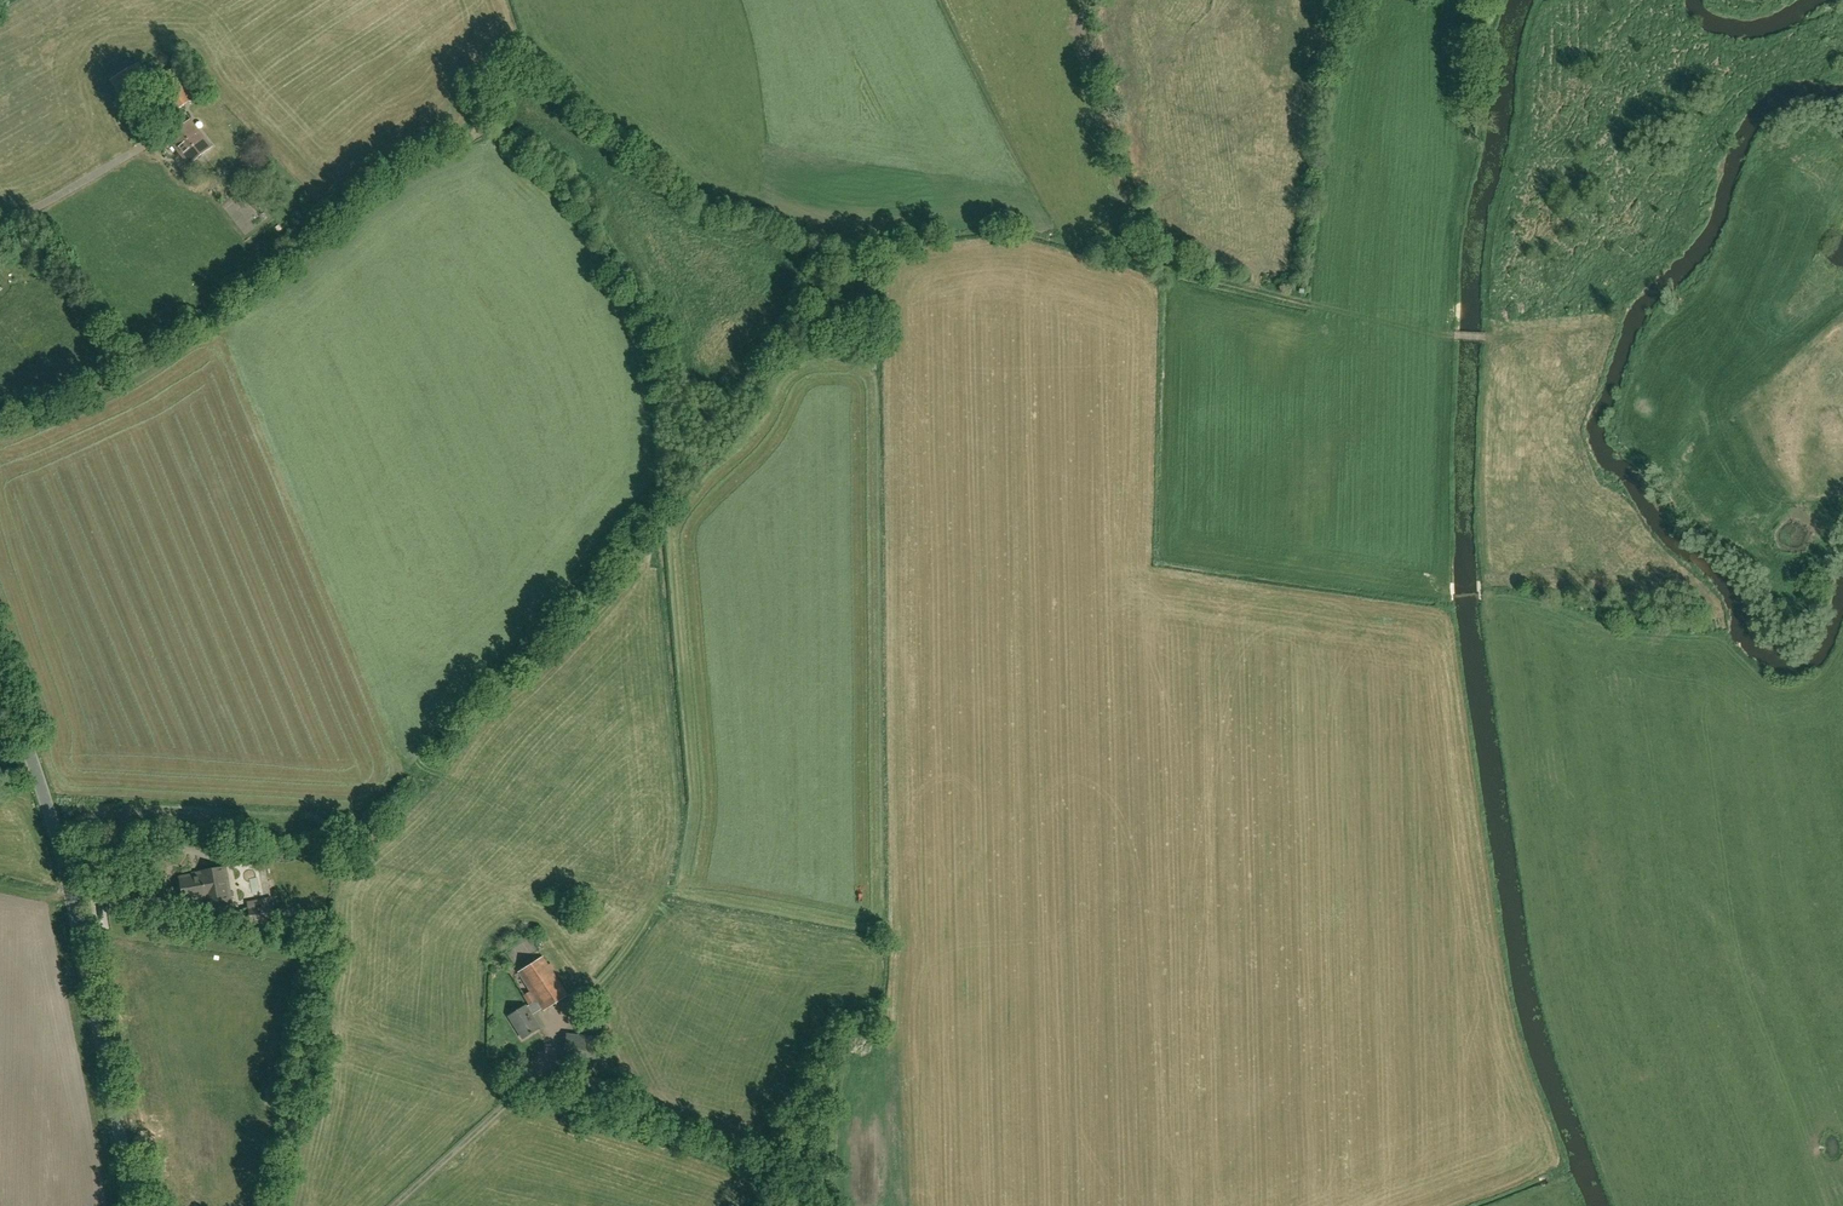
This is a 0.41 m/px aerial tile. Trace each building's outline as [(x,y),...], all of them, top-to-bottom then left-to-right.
[(133,66),(119,75),(111,80),(126,104),(148,90),(133,66)] [(196,85),(189,91),(179,76),(158,90),(173,112),(192,99),(192,100),(202,93),(196,85)] [(211,146),(190,120),(168,138),(189,164),(211,146)] [(233,914),(224,867),(200,871),(201,874),(179,877),(184,901),(205,897),(209,919),(233,914)] [(272,897),(247,902),(251,926),(276,922),(272,897)] [(519,973),(530,991),(537,1000),(526,1007),(526,1006),(509,1017),(522,1038),(539,1027),(531,1015),(542,1008),(543,1010),(567,994),(543,957),(519,973)] [(565,1034),(561,1066),(594,1069),(597,1037),(565,1034)] [(553,1072),(549,1087),(565,1091),(569,1076),(553,1072)]
